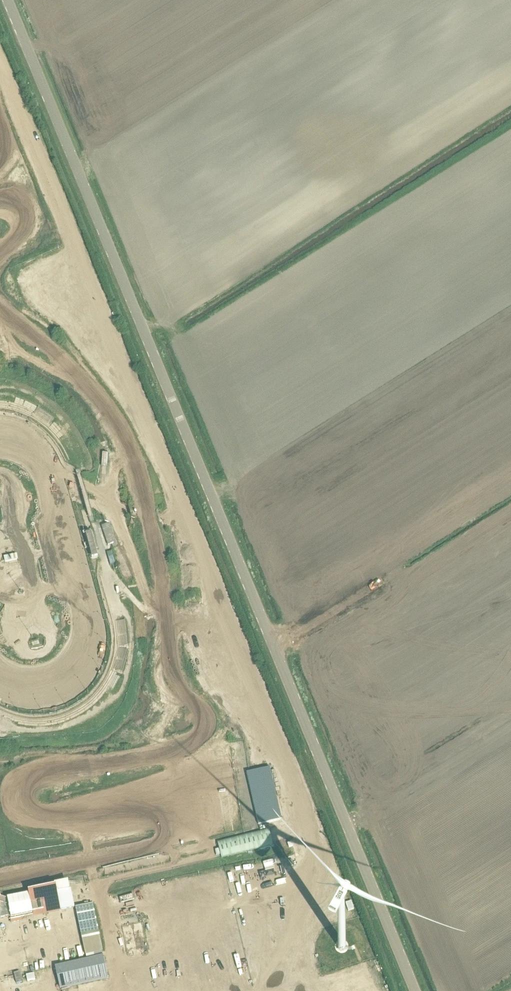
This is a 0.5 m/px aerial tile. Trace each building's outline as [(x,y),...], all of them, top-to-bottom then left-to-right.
[(99,527),(105,546),(115,543),(109,524),(99,527)] [(83,534),(87,559),(94,558),(90,533),(83,534)] [(282,821),(270,769),(247,774),(259,826),(282,821)] [(273,846),(269,831),(218,844),(222,859),(273,846)] [(58,896),(57,893),(69,890),(68,884),(56,886),(56,889),(6,899),(11,923),(22,921),(22,919),(75,909),(72,893),(58,896)] [(76,909),(87,961),(103,958),(93,905),(76,909)] [(338,948),(338,949),(338,950),(339,950),(339,951),(340,951),(340,952),(341,952),(342,952),(343,952),(344,952),(344,951),(345,951),(345,950),(346,950),(346,949),(346,948),(346,947),(346,946),(345,946),(345,945),(344,945),(344,944),(343,944),(342,944),(341,944),(340,944),(340,945),(339,945),(339,946),(338,946),(338,947),(338,948)] [(103,958),(87,961),(55,968),(60,989),(108,979),(103,958)]
